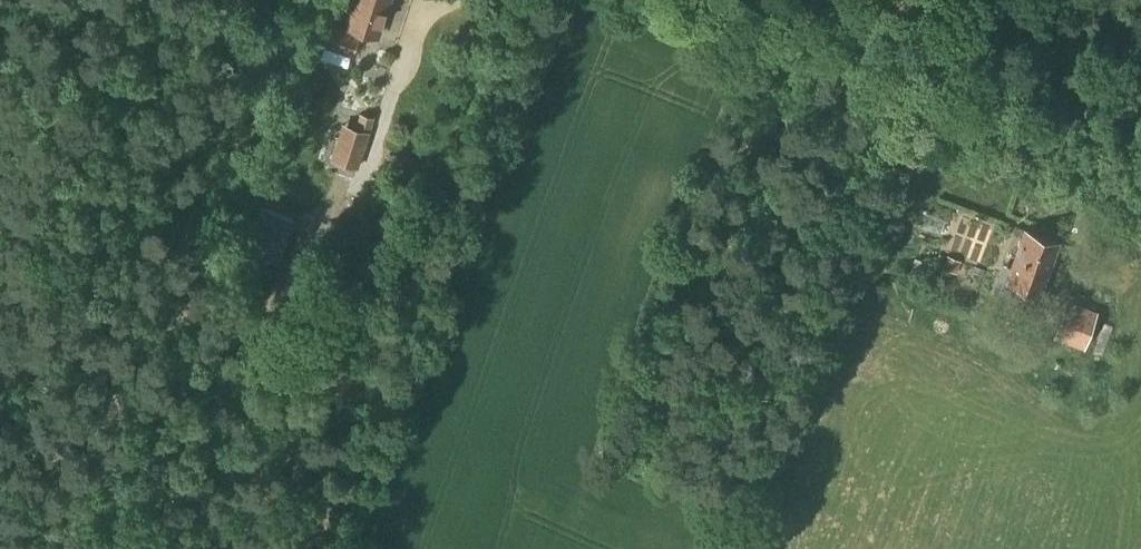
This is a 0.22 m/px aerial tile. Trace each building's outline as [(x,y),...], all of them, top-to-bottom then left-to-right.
[(390,0),(354,0),(347,25),(379,35),(390,0)] [(352,55),(358,33),(328,24),(321,47),(352,55)] [(381,82),(385,68),(365,62),(361,76),(381,82)] [(356,167),(368,132),(342,124),(331,159),(356,167)] [(275,262),(292,219),(258,206),(242,250),(275,262)] [(1041,292),(1058,243),(1026,231),(1008,280),(1041,292)] [(955,274),(960,261),(947,256),(942,268),(955,274)] [(1080,347),(1094,312),(1069,302),(1055,337),(1080,347)]
